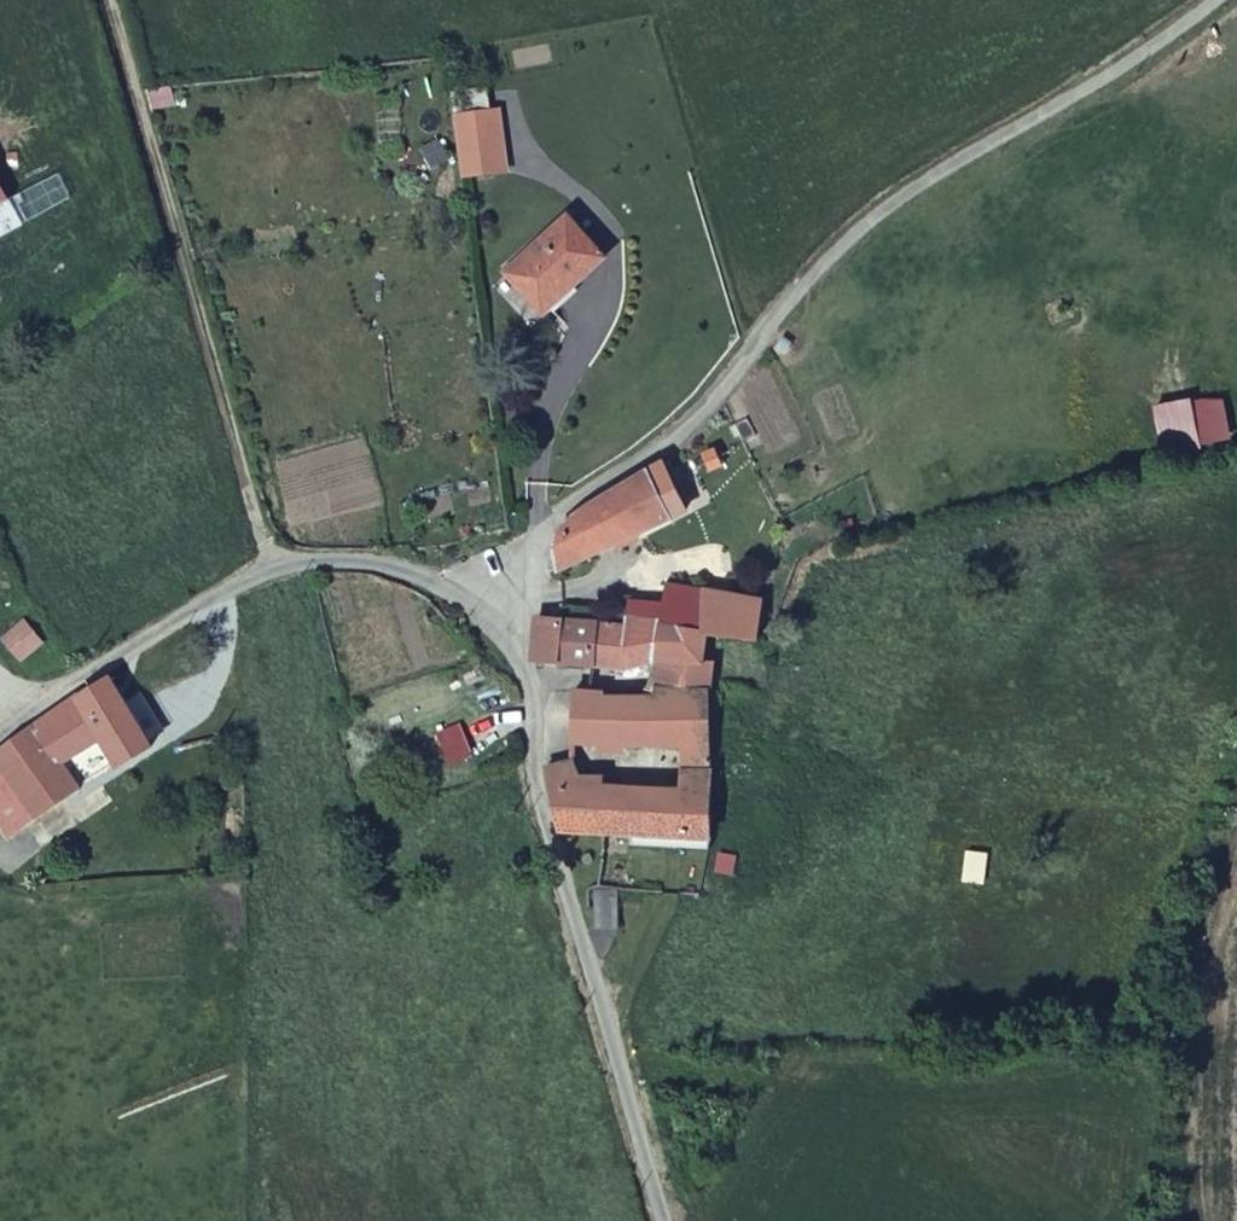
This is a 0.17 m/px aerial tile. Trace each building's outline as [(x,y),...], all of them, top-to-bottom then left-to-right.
[(493,111),(462,117),(469,175),(502,171),(493,111)] [(0,184),(0,231),(20,221),(0,184)] [(549,314),(572,292),(608,256),(573,214),(514,268),(549,314)] [(562,535),(562,575),(674,520),(652,474),(600,500),(562,535)] [(667,601),(664,627),(664,632),(703,633),(708,590),(698,589),(670,583),(667,601)] [(708,590),(703,633),(718,634),(766,637),(769,600),(708,590)] [(636,595),(633,622),(664,627),(667,601),(636,595)] [(583,664),(596,666),(600,620),(562,618),(541,618),(538,660),(583,664)] [(600,620),(596,666),(640,670),(664,663),(661,686),(717,689),(722,663),(714,660),(718,634),(703,633),(664,632),(664,627),(633,622),(600,620)] [(41,642),(25,622),(4,637),(21,658),(41,642)] [(109,673),(74,694),(101,737),(117,761),(151,739),(109,673)] [(612,691),(593,689),(581,688),(578,743),(605,746),(606,752),(633,755),(634,746),(686,749),(684,786),(608,785),(608,775),(587,776),(577,761),(551,767),(567,832),(715,839),(717,689),(661,686),(660,696),(613,693),(612,691)] [(74,694),(32,723),(63,765),(101,737),(74,694)] [(34,817),(79,787),(63,765),(32,723),(0,745),(0,767),(34,817)] [(6,836),(34,817),(0,767),(0,828),(6,836)]
